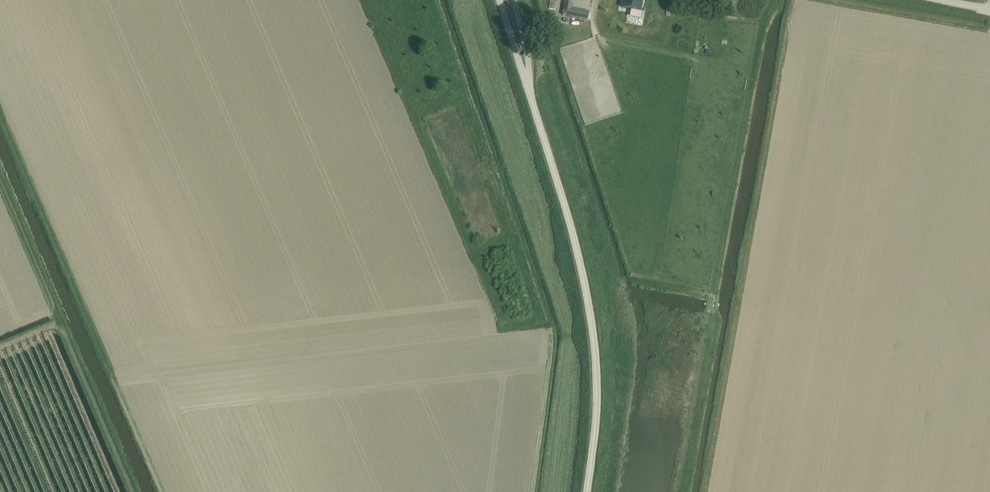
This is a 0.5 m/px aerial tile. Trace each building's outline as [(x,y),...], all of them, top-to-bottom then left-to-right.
[(595,0),(571,0),(570,8),(593,12),(595,0)] [(621,8),(639,11),(641,0),(623,0),(621,8)]
